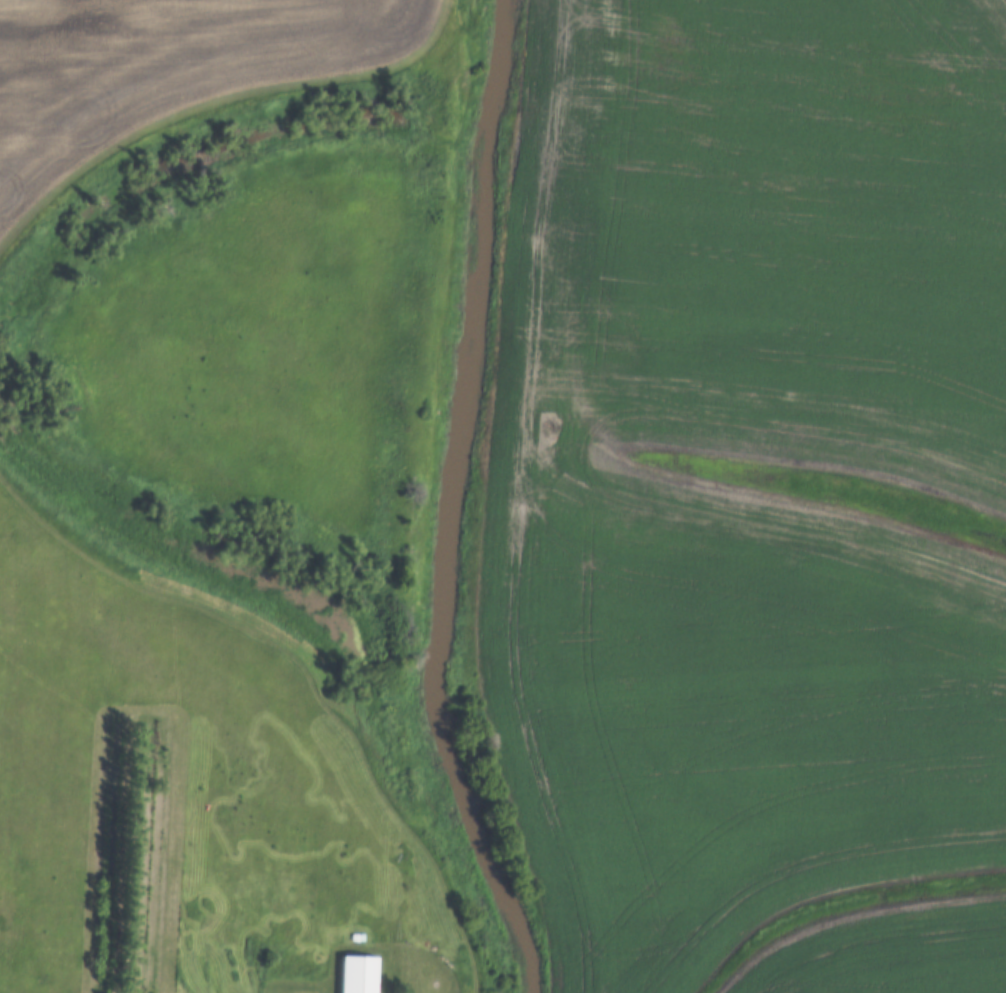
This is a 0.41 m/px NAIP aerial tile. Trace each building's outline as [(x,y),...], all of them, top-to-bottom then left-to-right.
[(352,932),(364,933),(363,948),(351,948),(352,932)] [(379,955),(378,992),(343,992),(344,954),(379,955)]
